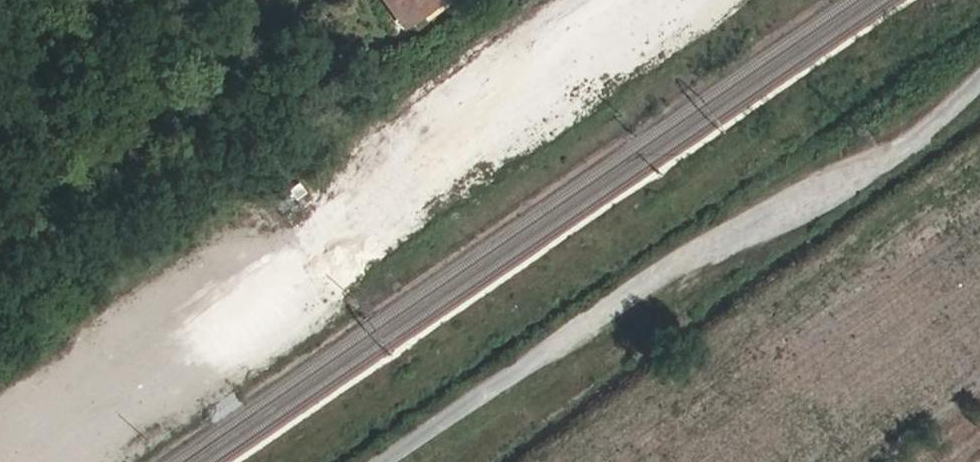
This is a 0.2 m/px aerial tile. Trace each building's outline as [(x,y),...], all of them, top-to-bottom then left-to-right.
[(406,27),(445,0),(387,0),(406,27)]
